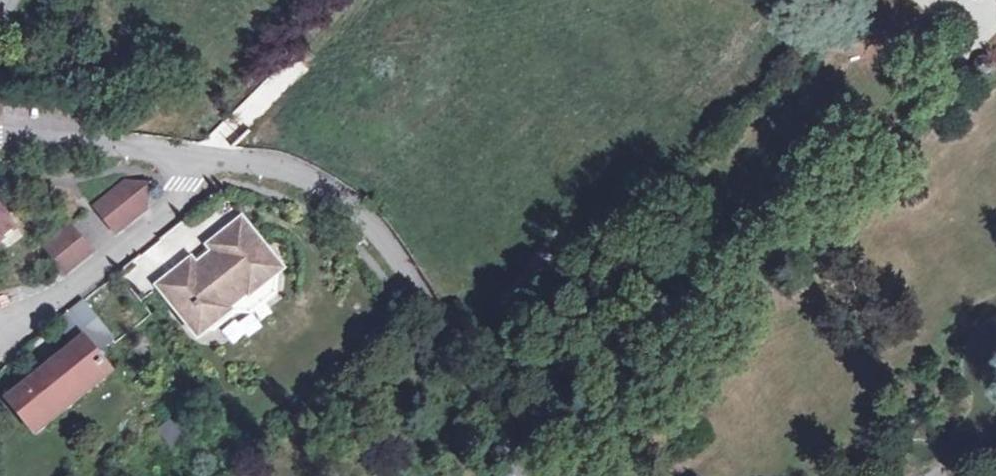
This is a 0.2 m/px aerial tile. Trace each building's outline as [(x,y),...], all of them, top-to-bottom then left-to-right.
[(147,184),(120,185),(141,211),(147,184)] [(120,185),(93,206),(114,232),(141,212),(120,185)] [(0,207),(0,238),(15,226),(0,207)] [(183,265),(156,286),(188,327),(189,327),(202,317),(216,317),(237,301),(239,304),(248,305),(261,295),(262,286),(260,283),(272,274),(256,254),(262,248),(240,220),(213,242),(215,245),(214,256),(197,269),(186,268),(183,265)] [(69,224),(43,246),(64,272),(91,251),(69,224)] [(213,242),(183,265),(186,268),(197,269),(214,256),(215,245),(213,242)] [(112,337),(97,318),(83,329),(87,334),(83,338),(21,388),(45,417),(107,367),(94,352),(112,337)] [(45,417),(21,388),(6,399),(35,434),(111,372),(107,367),(45,417)]
